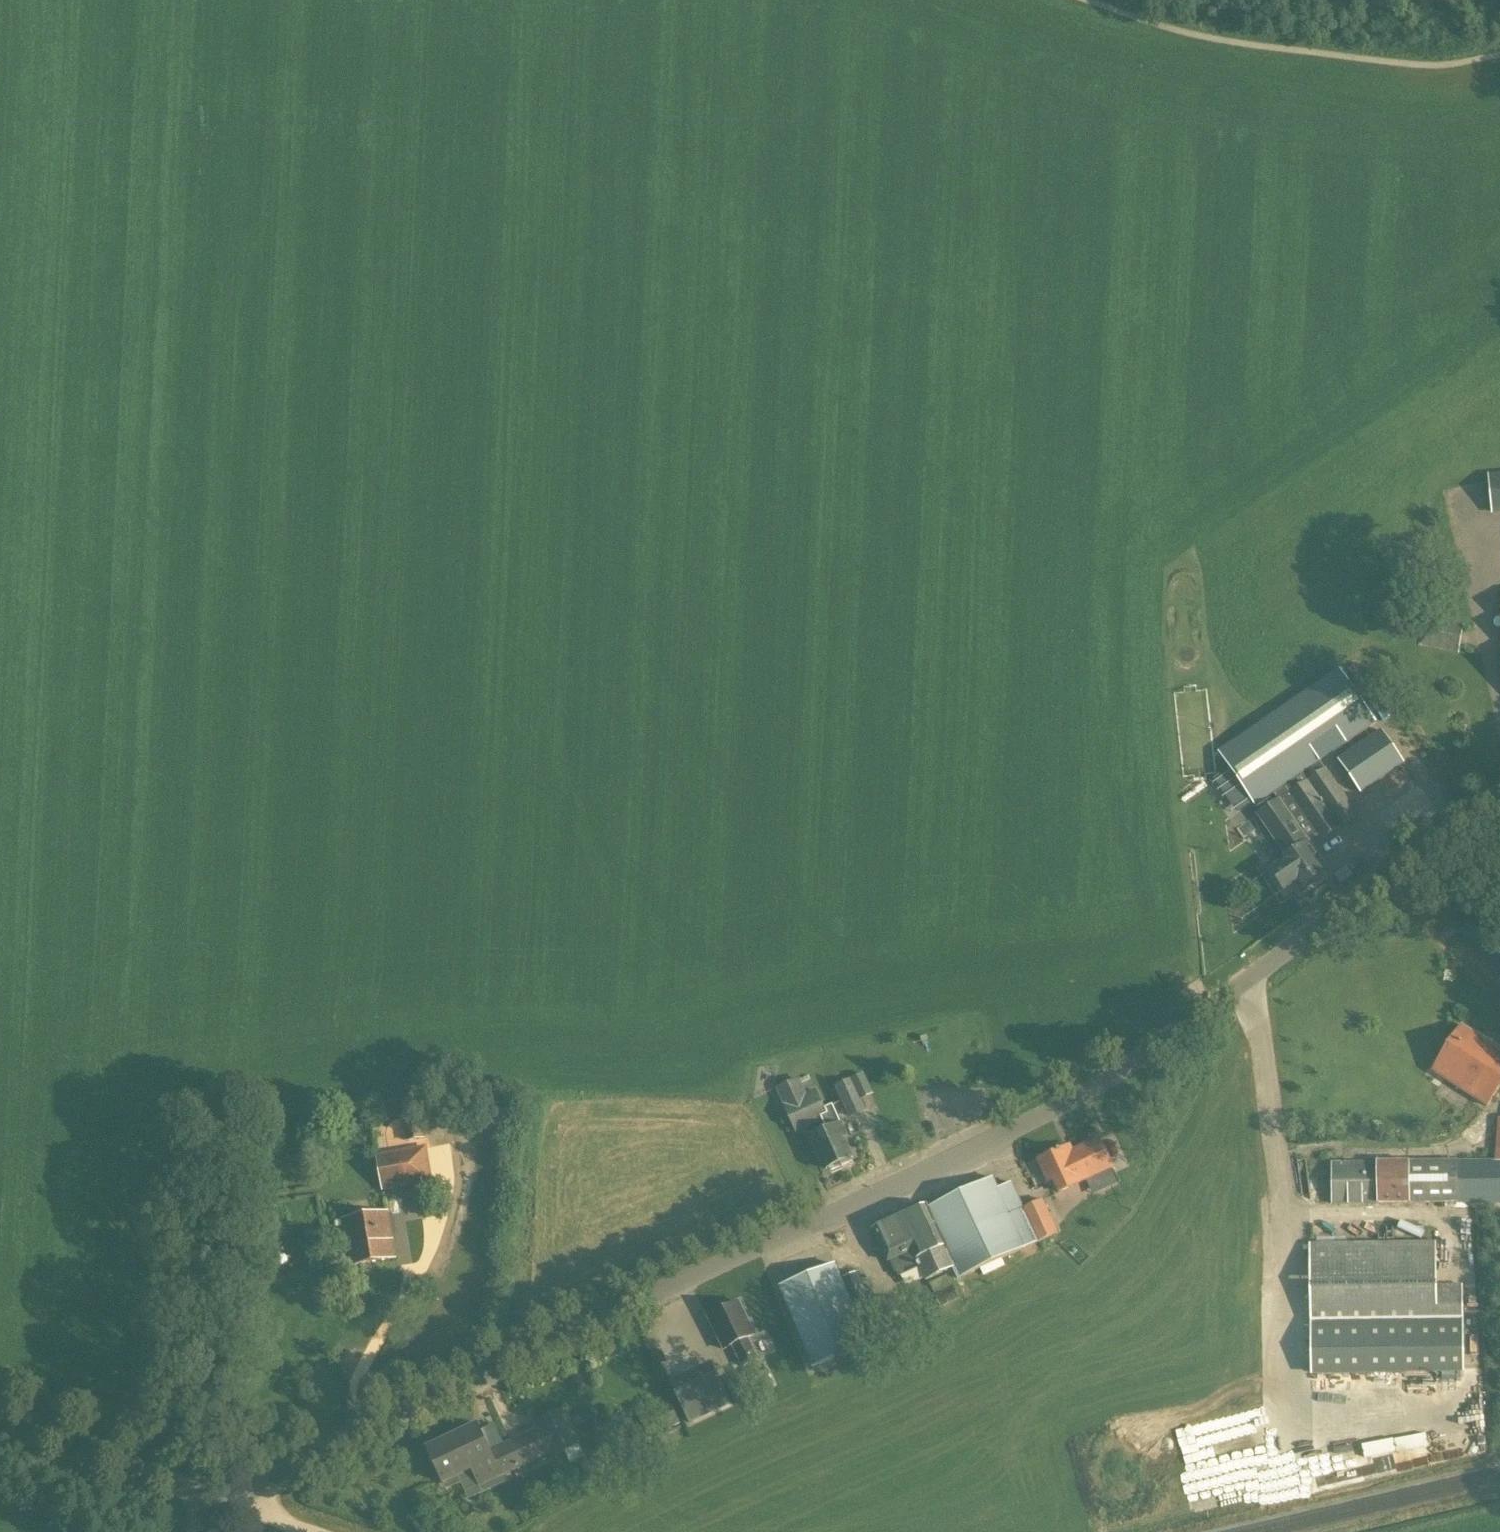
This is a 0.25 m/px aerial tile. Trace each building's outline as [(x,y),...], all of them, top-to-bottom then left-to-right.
[(1488,480),(1492,515),(1499,514),(1499,474),(1488,475),(1488,480)] [(1480,481),(1449,490),(1456,515),(1487,506),(1480,481)] [(1418,646),(1459,653),(1464,621),(1424,614),(1418,646)] [(1377,724),(1340,669),(1218,752),(1255,808),(1377,724)] [(1382,730),(1338,760),(1361,794),(1406,764),(1382,730)] [(1326,771),(1291,795),(1289,794),(1257,816),(1262,823),(1287,859),(1271,870),(1287,893),(1296,886),(1298,889),(1304,885),(1305,887),(1322,875),(1320,872),(1327,868),(1309,842),(1319,835),(1321,839),(1357,815),(1326,771)] [(1488,1107),(1499,1088),(1499,1050),(1461,1026),(1433,1071),(1488,1107)] [(874,1094),(864,1072),(835,1085),(850,1118),(866,1110),(861,1100),(874,1094)] [(813,1137),(828,1171),(852,1159),(844,1140),(848,1139),(842,1125),(841,1125),(833,1106),(824,1110),(816,1091),(806,1095),(799,1080),(778,1089),(797,1132),(823,1121),(828,1131),(813,1137)] [(426,1138),(422,1113),(400,1117),(405,1142),(426,1138)] [(1498,1118),(1494,1161),(1410,1161),(1410,1163),(1330,1163),(1331,1206),(1499,1204),(1499,1118),(1498,1118)] [(1048,1184),(1053,1181),(1058,1194),(1086,1182),(1086,1180),(1113,1168),(1099,1139),(1073,1151),(1071,1145),(1038,1160),(1048,1184)] [(376,1155),(382,1191),(433,1182),(427,1145),(376,1155)] [(975,1272),(1040,1241),(1024,1207),(1013,1183),(999,1189),(993,1179),(946,1201),(975,1272)] [(1043,1198),(1039,1200),(1024,1207),(1040,1241),(1059,1233),(1043,1198)] [(975,1272),(946,1201),(928,1209),(926,1205),(873,1229),(888,1261),(892,1261),(900,1276),(920,1267),(927,1281),(955,1267),(960,1278),(975,1272)] [(395,1259),(386,1213),(342,1220),(350,1267),(395,1259)] [(1463,1369),(1463,1329),(1463,1284),(1436,1284),(1436,1261),(1437,1241),(1309,1242),(1311,1332),(1311,1377),(1463,1374),(1463,1369)] [(859,1320),(881,1311),(873,1290),(850,1300),(835,1264),(777,1288),(811,1370),(869,1346),(859,1320)] [(708,1317),(724,1351),(733,1346),(742,1367),(759,1359),(748,1338),(755,1334),(739,1302),(708,1317)] [(711,1362),(669,1383),(690,1426),(732,1405),(720,1380),(711,1362)] [(647,1415),(656,1435),(681,1424),(672,1404),(647,1415)] [(537,1429),(504,1444),(516,1469),(549,1454),(551,1458),(581,1444),(565,1409),(534,1423),(537,1429)] [(516,1469),(504,1444),(490,1451),(478,1425),(427,1448),(443,1483),(469,1471),(477,1487),(501,1476),(516,1469)]
